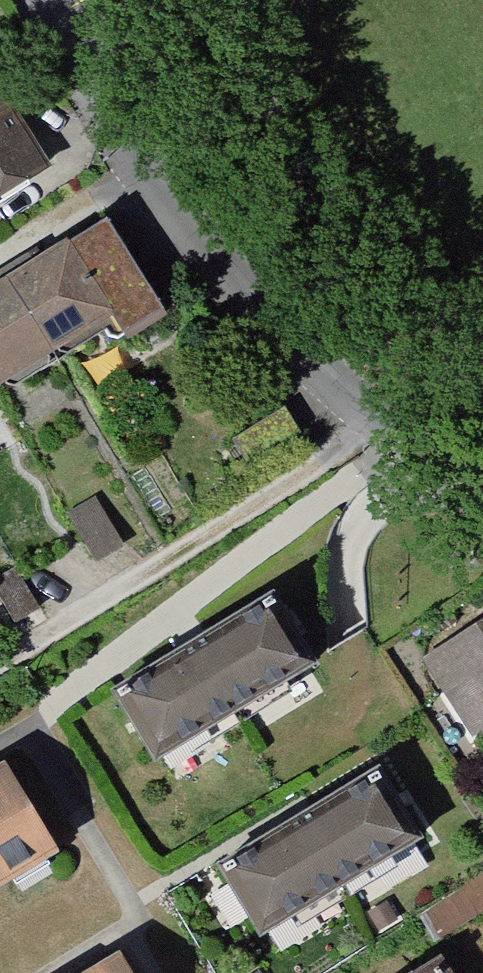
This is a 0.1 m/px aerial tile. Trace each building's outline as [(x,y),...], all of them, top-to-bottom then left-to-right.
[(37,175),(0,111),(0,197),(37,175)] [(24,383),(94,341),(104,357),(114,360),(161,332),(162,321),(105,226),(0,290),(0,340),(24,383)] [(24,383),(0,340),(0,400),(24,383)] [(265,606),(112,695),(152,765),(305,676),(265,606)] [(412,654),(482,761),(482,607),(412,654)] [(51,849),(3,765),(0,766),(0,878),(51,849)] [(414,876),(423,871),(370,775),(204,865),(257,962),(414,876)] [(482,900),(482,868),(471,874),(482,900)] [(119,958),(92,972),(127,972),(119,958)]
